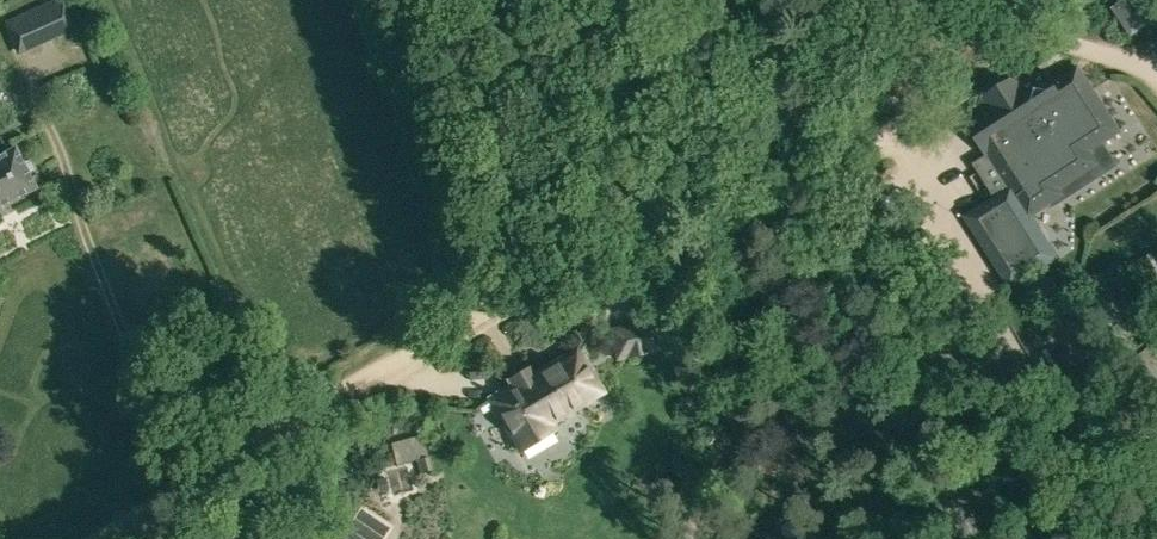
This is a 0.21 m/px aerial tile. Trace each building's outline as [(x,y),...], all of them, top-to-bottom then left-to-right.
[(17,56),(76,29),(63,0),(55,0),(2,24),(17,56)] [(1132,36),(1156,19),(1156,0),(1123,0),(1112,7),(1132,36)] [(1068,170),(1105,149),(1068,84),(1050,95),(1046,87),(1023,101),(1017,91),(995,104),(1001,114),(982,125),(997,151),(978,162),(996,190),(963,209),(1007,275),(1053,248),(1034,215),(1056,202),(1050,194),(1074,178),(1068,170)] [(35,187),(15,149),(0,157),(0,205),(35,187)] [(610,330),(616,359),(659,349),(653,320),(610,330)] [(491,401),(521,451),(554,431),(549,422),(601,391),(576,349),(533,375),(529,367),(511,378),(516,386),(491,401)] [(573,459),(539,465),(545,495),(581,488),(578,472),(601,467),(595,439),(570,444),(573,459)] [(390,490),(387,477),(377,479),(380,492),(390,490)]
